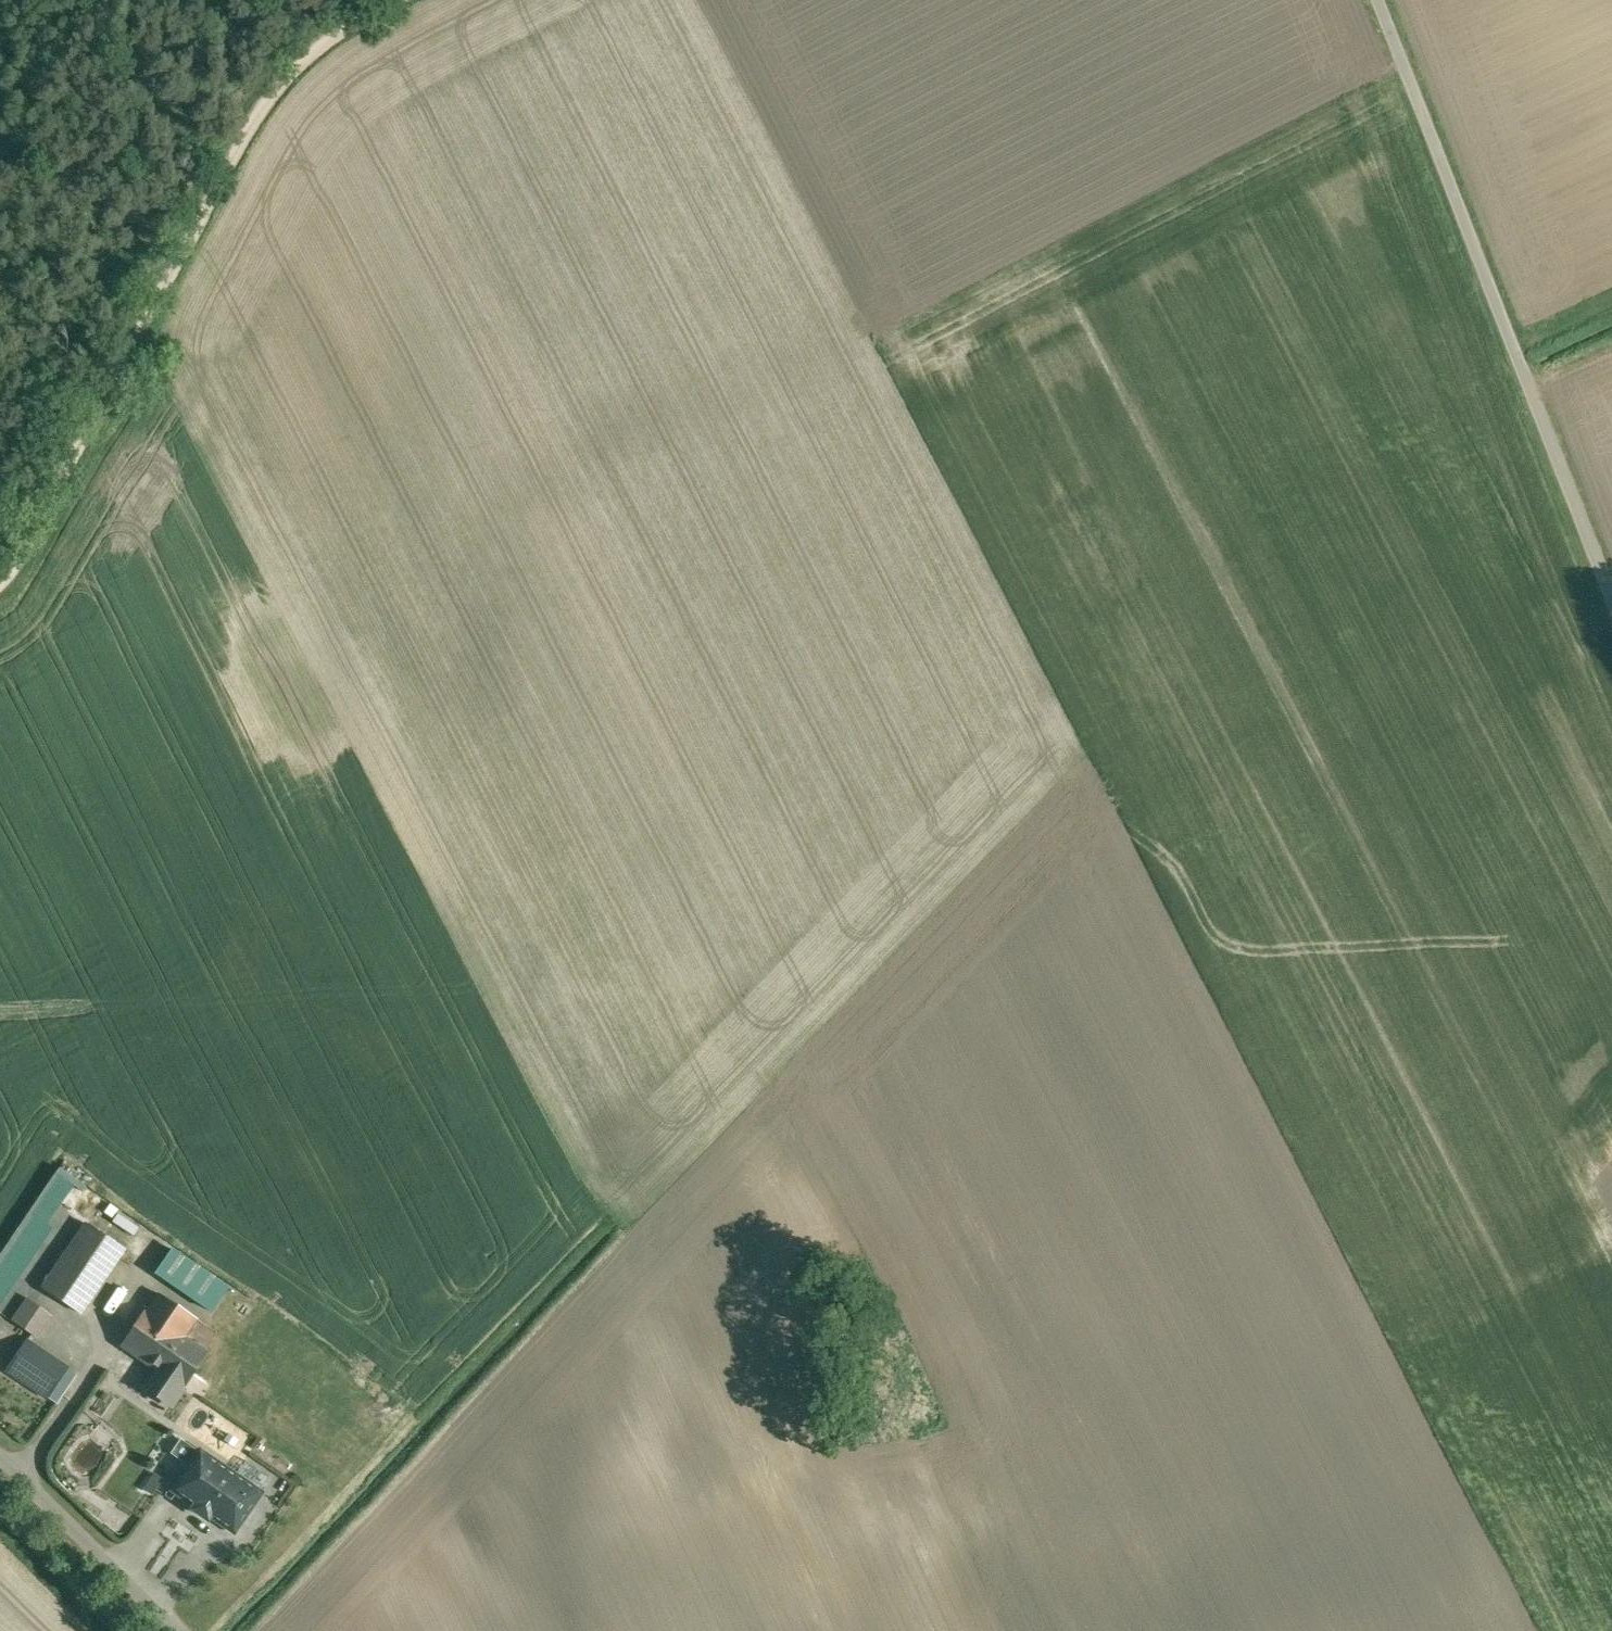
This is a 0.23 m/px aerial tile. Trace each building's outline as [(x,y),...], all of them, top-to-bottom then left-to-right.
[(130,1252),(85,1221),(39,1286),(84,1318),(130,1252)] [(152,1276),(212,1311),(229,1282),(169,1247),(152,1276)] [(200,1321),(158,1291),(119,1346),(155,1371),(143,1387),(169,1405),(205,1354),(186,1340),(200,1321)] [(27,1301),(12,1322),(37,1339),(52,1318),(27,1301)] [(70,1372),(28,1341),(5,1372),(47,1403),(70,1372)] [(207,1445),(171,1493),(234,1541),(270,1492),(207,1445)]
